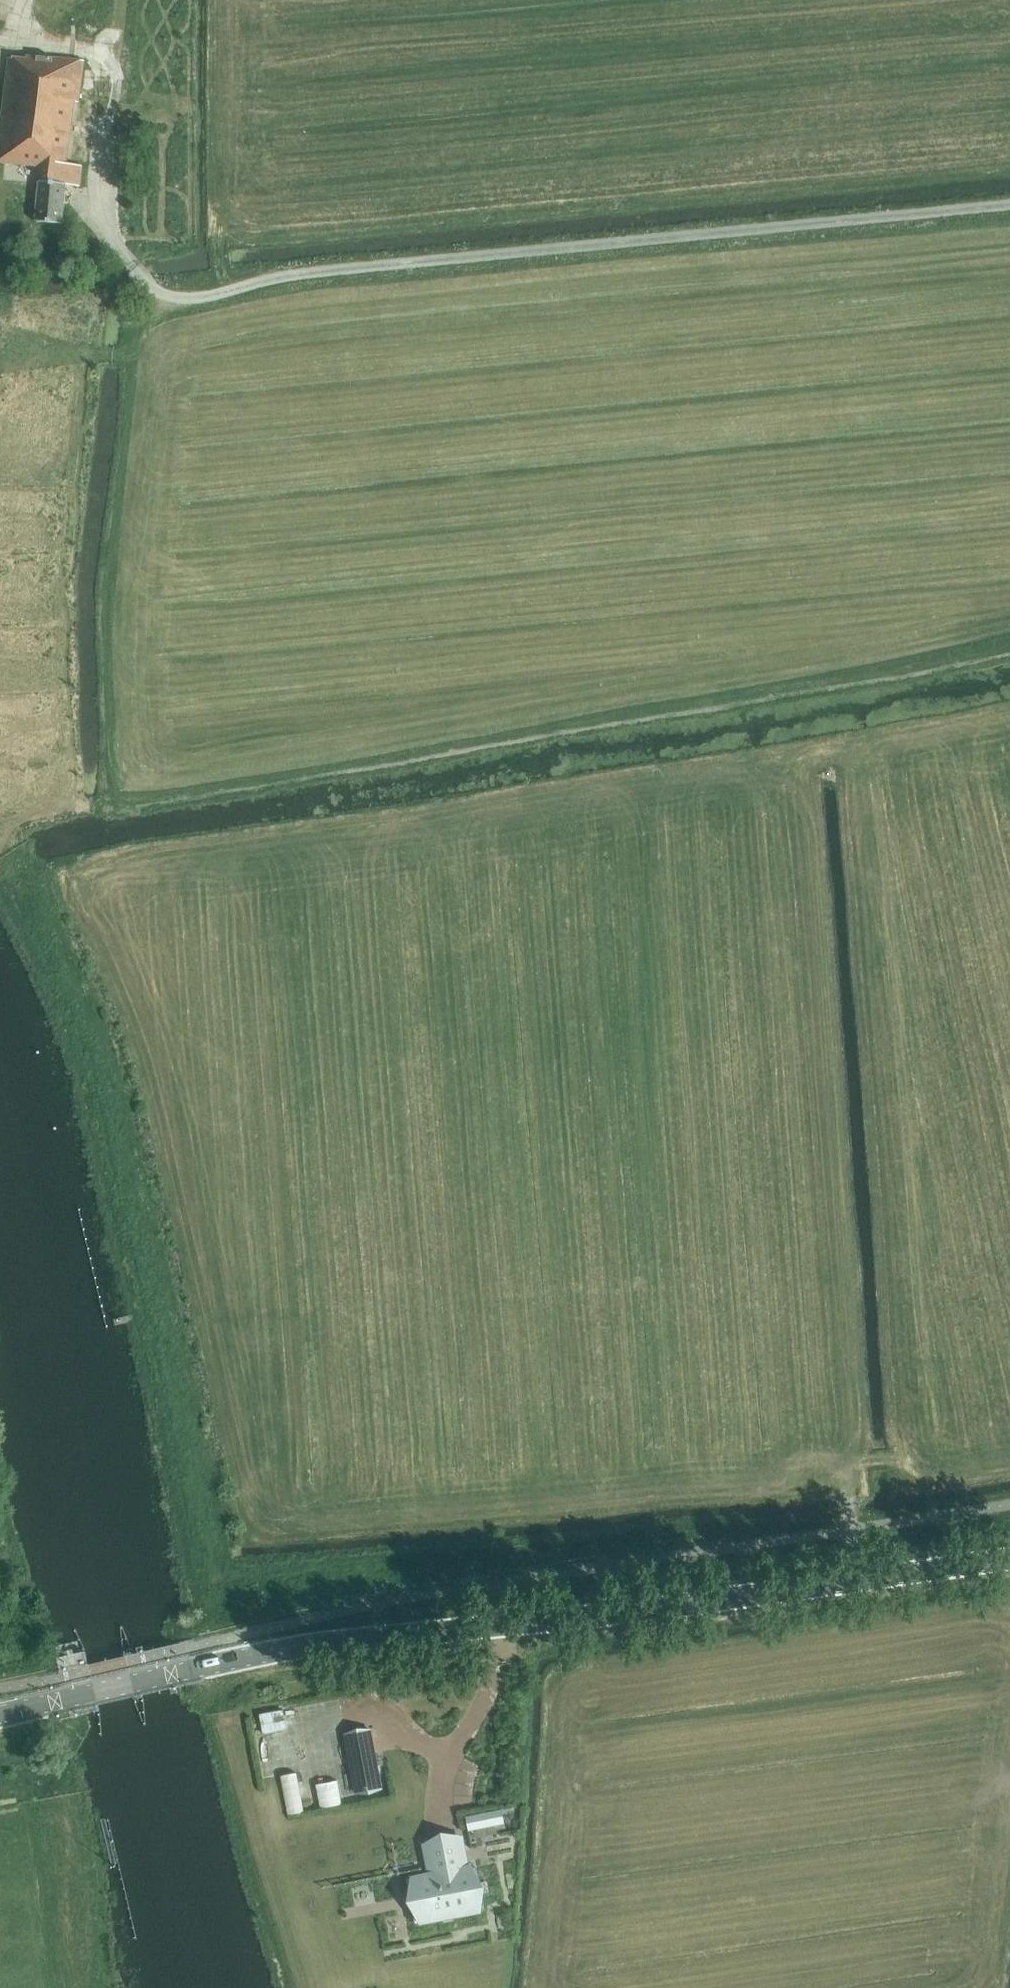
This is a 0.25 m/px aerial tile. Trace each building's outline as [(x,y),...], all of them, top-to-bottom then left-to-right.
[(25,55),(25,60),(6,58),(0,116),(0,162),(42,166),(36,222),(63,224),(67,185),(81,187),(83,166),(71,164),(83,61),(25,55)] [(38,1739),(45,1737),(43,1729),(36,1731),(38,1739)] [(357,1793),(381,1789),(370,1729),(345,1734),(357,1793)] [(283,1778),(289,1817),(306,1814),(299,1776),(283,1778)] [(504,1824),(501,1809),(465,1816),(468,1831),(504,1824)] [(465,1871),(458,1838),(427,1844),(434,1877),(421,1880),(428,1917),(477,1907),(470,1870),(465,1871)]
